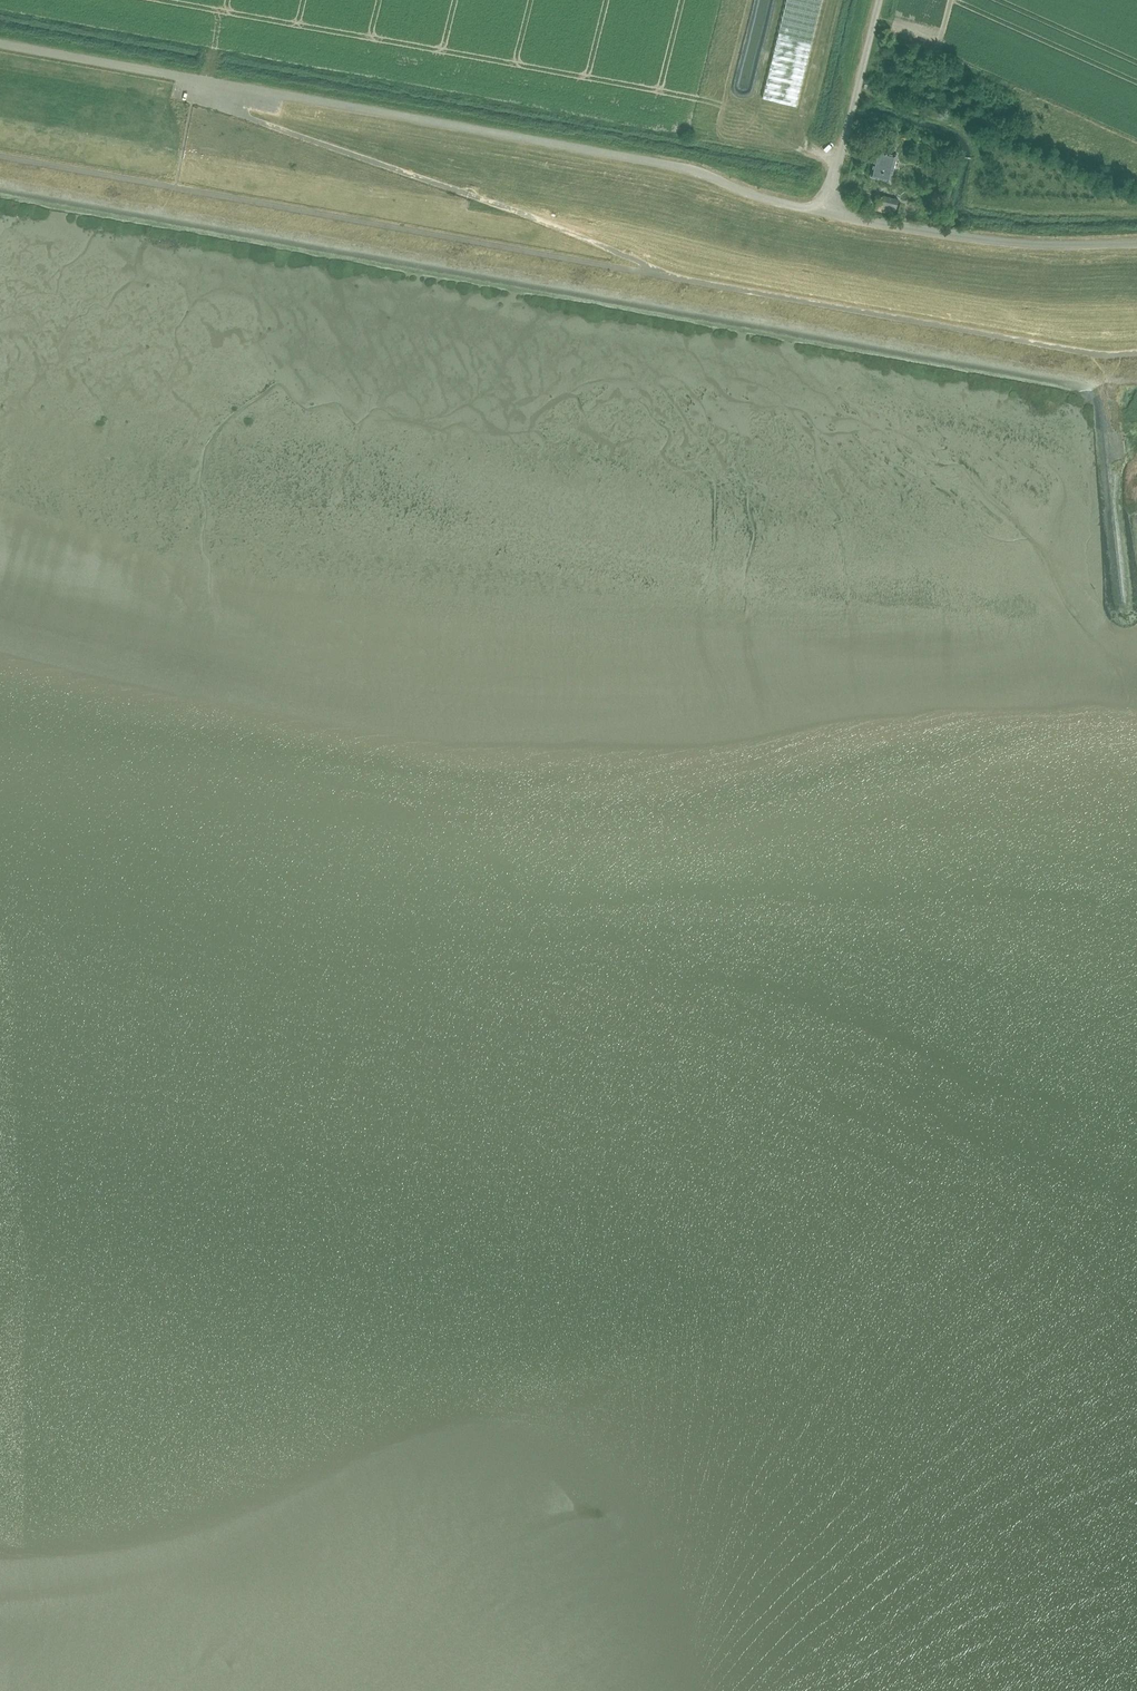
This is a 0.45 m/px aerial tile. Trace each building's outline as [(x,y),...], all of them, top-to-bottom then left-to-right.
[(763,98),(796,107),(822,0),(787,0),(763,98)] [(890,181),(897,155),(877,150),(871,176),(890,181)] [(896,208),(898,200),(878,195),(876,203),(896,208)]
